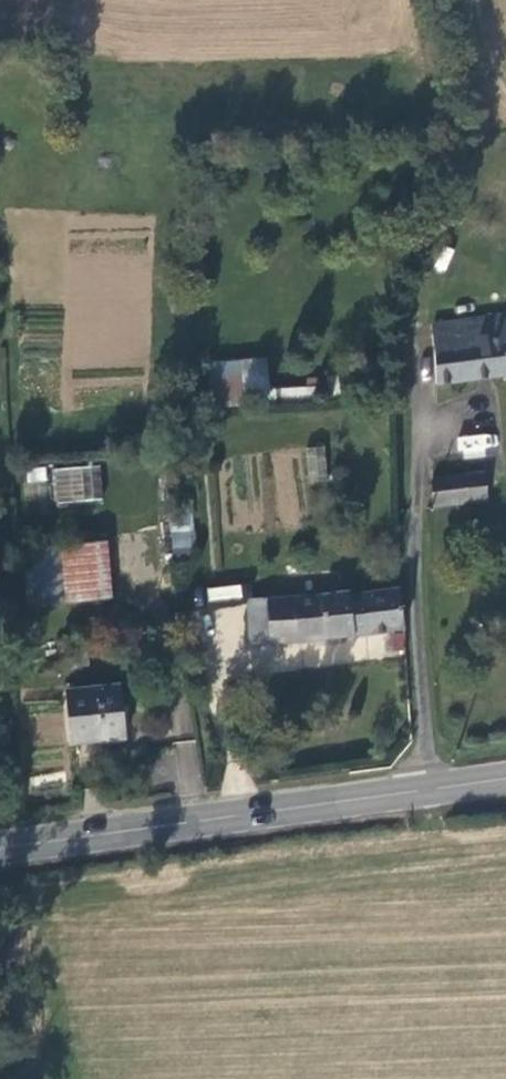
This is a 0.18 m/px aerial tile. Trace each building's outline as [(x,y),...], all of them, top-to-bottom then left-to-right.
[(432,327),(436,386),(505,377),(505,318),(432,327)] [(243,409),(240,366),(208,369),(212,411),(243,409)] [(280,385),(280,396),(312,397),(312,386),(280,385)] [(496,433),(457,436),(459,458),(497,455),(496,433)] [(325,446),(304,448),(307,481),(327,480),(325,446)] [(52,503),(100,503),(100,467),(52,467),(52,503)] [(483,474),(430,480),(430,511),(488,503),(483,474)] [(173,556),(196,553),(190,511),(167,514),(173,556)] [(108,602),(105,544),(62,548),(66,604),(108,602)] [(66,604),(62,548),(25,551),(28,607),(66,604)] [(241,583),(206,588),(208,603),(243,598),(241,583)] [(297,644),(404,632),(401,592),(351,601),(349,595),(250,602),(253,646),(297,644)] [(120,691),(66,694),(70,748),(125,741),(120,691)]
